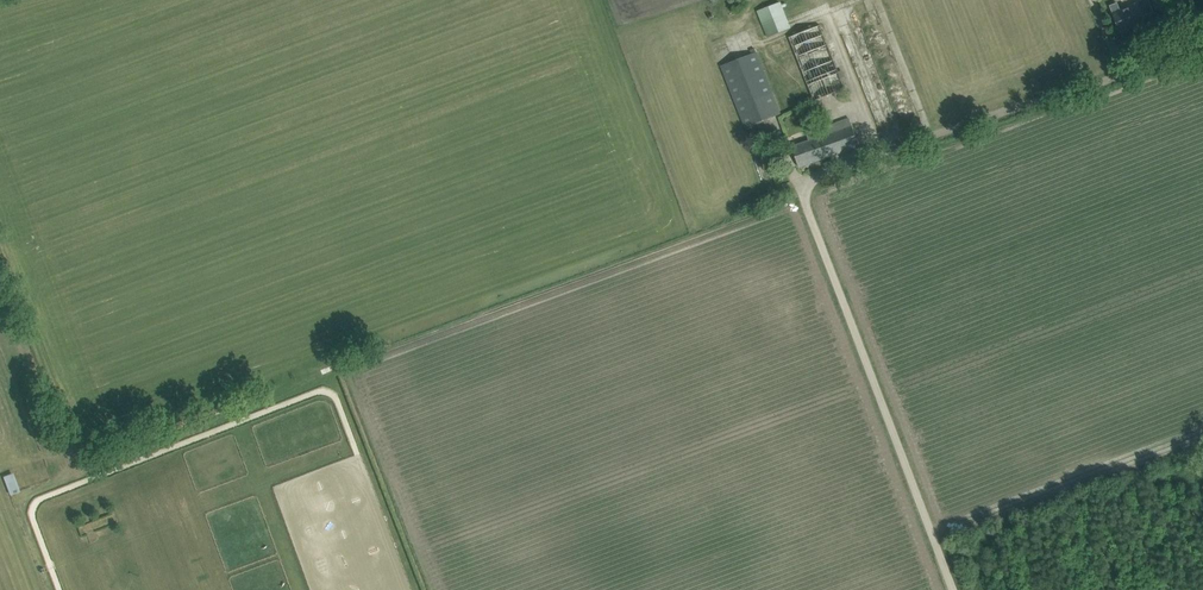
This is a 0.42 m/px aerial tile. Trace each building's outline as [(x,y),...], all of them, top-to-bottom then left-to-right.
[(1113,14),(1116,21),(1121,32),(1146,22),(1143,15),(1153,11),(1148,0),(1140,0),(1137,1),(1138,3),(1120,11),(1113,14)] [(779,3),(758,12),(768,35),(768,37),(790,28),(779,3)] [(1117,3),(1110,5),(1113,14),(1120,11),(1117,3)] [(788,38),(814,101),(845,88),(820,26),(788,38)] [(771,45),(776,57),(790,51),(784,39),(771,45)] [(721,66),(746,128),(781,114),(755,49),(751,50),(752,54),(721,66)] [(810,141),(792,147),(795,156),(799,167),(859,146),(853,128),(850,119),(807,134),(810,141)] [(11,473),(1,476),(7,495),(17,492),(11,473)]
